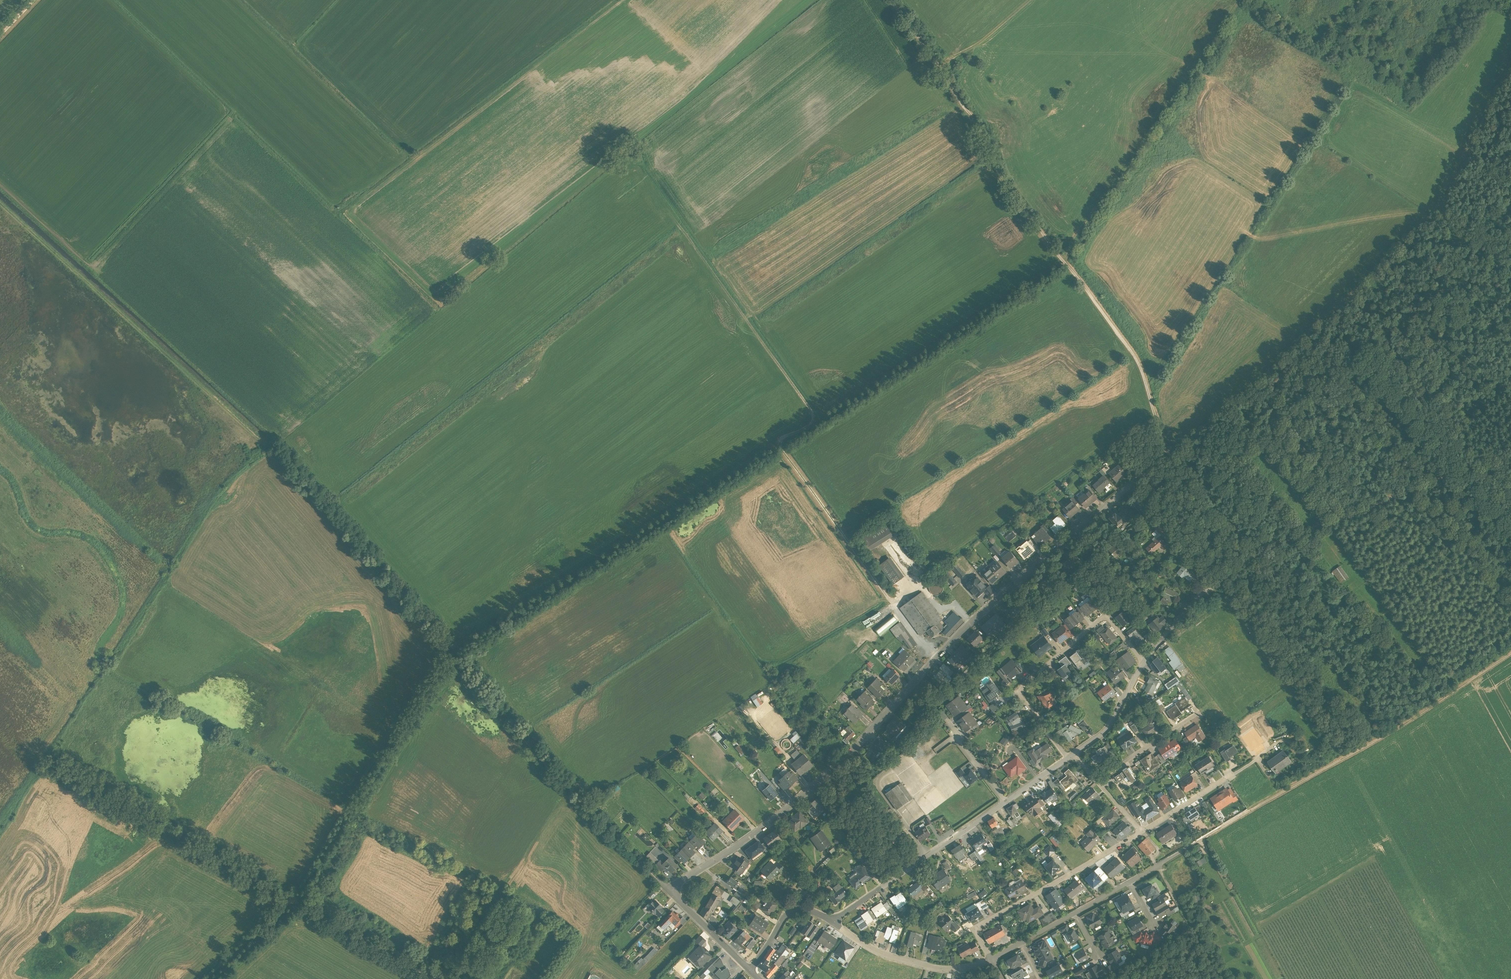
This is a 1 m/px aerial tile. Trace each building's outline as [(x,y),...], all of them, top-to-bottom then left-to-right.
[(1118,464),(1114,468),(1115,468),(1112,471),(1109,473),(1109,474),(1117,482),(1126,474),(1127,474),(1118,464)] [(1112,471),(1107,465),(1102,469),(1107,475),(1109,474),(1109,473),(1112,471)] [(1103,476),(1098,480),(1099,480),(1093,485),(1099,493),(1104,489),(1103,488),(1105,487),(1109,483),(1105,477),(1103,476)] [(1055,492),(1060,499),(1065,496),(1059,489),(1055,492)] [(1096,498),(1089,490),(1078,499),(1086,508),(1090,504),(1096,498)] [(1146,498),(1138,506),(1140,509),(1141,510),(1143,512),(1152,505),(1146,498)] [(1073,501),(1063,510),(1070,518),(1079,510),(1073,501)] [(1125,509),(1123,509),(1122,510),(1122,512),(1119,514),(1120,514),(1117,516),(1115,514),(1110,518),(1116,526),(1121,522),(1123,524),(1131,517),(1126,512),(1126,510),(1125,509)] [(1059,516),(1053,521),(1056,524),(1050,528),(1056,534),(1066,525),(1059,516)] [(887,522),(862,538),(867,548),(870,551),(895,535),(893,532),(887,522)] [(1042,528),(1032,537),(1040,547),(1048,541),(1046,539),(1050,536),(1046,531),(1042,527),(1042,528)] [(1160,536),(1146,548),(1150,552),(1157,546),(1159,548),(1161,546),(1164,550),(1168,546),(1160,536)] [(1028,542),(1027,541),(1020,547),(1021,548),(1017,551),(1025,559),(1035,550),(1032,546),(1028,542)] [(1119,541),(1109,549),(1115,557),(1125,548),(1119,541)] [(1000,552),(994,545),(991,549),(996,555),(996,556),(1000,552)] [(1071,546),(1066,550),(1070,555),(1072,553),(1073,554),(1076,552),(1071,546)] [(1005,556),(1003,558),(1006,562),(1007,561),(1012,567),(1018,561),(1010,552),(1009,552),(1005,556)] [(890,557),(887,560),(879,566),(893,585),(901,579),(905,577),(890,557)] [(1065,561),(1060,566),(1065,573),(1077,563),(1072,557),(1066,562),(1065,561)] [(1001,566),(998,562),(991,568),(999,578),(1005,572),(1000,566),(1001,566)] [(965,574),(956,564),(952,567),(961,578),(965,574)] [(1190,570),(1184,565),(1177,573),(1181,576),(1183,574),(1185,575),(1185,576),(1190,581),(1196,575),(1190,570)] [(1340,566),(1333,571),(1340,582),(1348,577),(1340,566)] [(986,567),(979,573),(985,580),(985,579),(987,577),(984,574),(988,570),(986,567)] [(999,578),(991,568),(990,568),(988,570),(984,574),(987,577),(988,577),(993,583),(999,578)] [(953,578),(947,571),(943,575),(948,581),(953,578)] [(977,575),(970,581),(972,583),(978,578),(979,577),(977,575)] [(972,583),(973,585),(970,587),(969,586),(968,586),(977,597),(985,590),(987,588),(978,578),(972,583)] [(1048,578),(1040,585),(1043,588),(1044,589),(1046,591),(1054,584),(1048,578)] [(943,591),(944,588),(943,585),(941,583),(939,581),(936,581),(934,581),(931,583),(930,585),(929,588),(930,591),(931,593),(934,595),(936,595),(939,595),(942,593),(943,591)] [(995,591),(990,586),(987,588),(985,590),(989,596),(995,591)] [(1178,593),(1166,588),(1164,592),(1167,593),(1161,601),(1167,606),(1168,607),(1168,606),(1171,602),(1174,596),(1177,597),(1178,593)] [(1304,589),(1299,593),(1304,600),(1309,596),(1304,589)] [(922,592),(900,608),(915,627),(922,622),(928,630),(936,625),(940,622),(942,620),(922,592)] [(1142,594),(1136,599),(1141,605),(1147,600),(1142,594)] [(1099,604),(1092,596),(1089,598),(1090,599),(1096,607),(1099,604)] [(1090,599),(1086,603),(1093,612),(1097,608),(1096,607),(1090,599)] [(1359,606),(1369,620),(1376,615),(1366,602),(1359,606)] [(1020,603),(1012,611),(1015,613),(1014,614),(1015,615),(1017,617),(1026,609),(1020,603)] [(1093,612),(1086,603),(1081,606),(1087,614),(1088,615),(1093,612)] [(1087,614),(1081,606),(1080,605),(1077,607),(1080,610),(1084,616),(1087,614)] [(887,615),(884,610),(868,619),(871,625),(887,615)] [(1084,616),(1080,610),(1077,612),(1076,611),(1082,620),(1085,618),(1084,616)] [(1082,620),(1076,611),(1071,615),(1077,623),(1082,620)] [(1123,611),(1120,614),(1119,616),(1118,617),(1118,618),(1123,625),(1131,619),(1124,612),(1123,611)] [(963,621),(954,612),(950,617),(948,616),(947,618),(948,619),(945,622),(950,626),(951,625),(955,629),(963,621)] [(893,614),(875,629),(880,636),(899,621),(893,614)] [(996,614),(982,627),(989,635),(995,630),(994,628),(997,625),(1000,630),(1006,625),(996,614)] [(1077,623),(1071,615),(1066,618),(1073,627),(1077,623)] [(1158,617),(1149,624),(1156,632),(1165,625),(1163,624),(1166,621),(1163,616),(1159,619),(1158,617)] [(918,644),(901,621),(899,623),(891,629),(897,637),(900,635),(904,640),(910,649),(918,644)] [(922,622),(915,627),(921,636),(927,631),(928,630),(922,622)] [(950,626),(947,629),(952,633),(955,629),(951,625),(950,626)] [(1064,627),(1055,634),(1061,642),(1070,634),(1064,627)] [(1106,629),(1101,633),(1107,640),(1108,639),(1111,643),(1117,638),(1108,627),(1106,629)] [(1137,631),(1134,627),(1127,632),(1131,637),(1132,636),(1139,645),(1145,641),(1137,632),(1137,631)] [(977,631),(969,639),(975,646),(983,638),(977,631)] [(1156,641),(1149,634),(1146,637),(1152,644),(1156,641)] [(1045,636),(1032,645),(1039,654),(1047,649),(1048,650),(1053,646),(1045,636)] [(971,655),(962,646),(958,649),(958,648),(955,651),(965,661),(971,655)] [(1174,653),(1169,646),(1164,650),(1169,657),(1174,653)] [(1020,657),(1024,654),(1018,648),(1015,651),(1020,657)] [(1077,651),(1081,656),(1084,654),(1086,653),(1082,648),(1077,651)] [(905,650),(894,661),(904,671),(909,666),(908,665),(914,658),(905,650)] [(965,661),(955,651),(951,655),(952,656),(949,659),(958,668),(965,661)] [(1070,655),(1076,663),(1082,658),(1081,656),(1077,651),(1070,655)] [(1136,662),(1128,652),(1123,656),(1124,658),(1121,660),(1125,665),(1127,668),(1136,662)] [(1182,663),(1174,653),(1169,657),(1172,660),(1169,662),(1174,669),(1182,663)] [(1084,654),(1081,656),(1082,658),(1076,663),(1079,667),(1089,660),(1084,654)] [(1072,662),(1066,655),(1059,661),(1063,665),(1066,663),(1068,665),(1072,662)] [(1158,658),(1155,660),(1156,661),(1151,665),(1153,667),(1152,667),(1154,671),(1155,670),(1157,673),(1161,670),(1161,671),(1166,668),(1158,658)] [(1008,667),(1007,665),(1003,669),(1002,668),(998,671),(1005,679),(1003,680),(1006,684),(1012,679),(1010,678),(1018,671),(1019,673),(1022,670),(1015,661),(1008,667)] [(1068,665),(1066,663),(1063,665),(1058,669),(1064,677),(1066,675),(1067,677),(1071,674),(1070,673),(1072,671),(1068,665)] [(953,672),(944,664),(941,667),(942,669),(935,677),(937,679),(938,681),(939,680),(941,682),(948,674),(950,676),(953,672)] [(1120,673),(1115,666),(1108,671),(1111,675),(1110,676),(1115,683),(1124,677),(1121,672),(1120,673)] [(893,669),(885,678),(892,684),(900,675),(893,669)] [(948,674),(941,682),(943,684),(950,676),(948,674)] [(1176,676),(1171,680),(1174,685),(1180,681),(1176,676)] [(1154,679),(1150,677),(1148,682),(1149,683),(1145,690),(1152,694),(1158,681),(1155,680),(1155,679),(1154,679)] [(882,683),(877,679),(869,688),(875,693),(874,694),(879,698),(885,691),(879,685),(882,683)] [(1174,685),(1171,680),(1165,684),(1168,689),(1174,685)] [(990,701),(991,701),(992,700),(993,699),(1002,692),(996,683),(993,685),(992,684),(983,690),(986,695),(990,701)] [(1108,685),(1104,688),(1105,690),(1100,694),(1104,700),(1111,695),(1112,697),(1116,694),(1108,685)] [(1052,689),(1039,695),(1041,699),(1043,698),(1047,703),(1046,704),(1049,708),(1050,708),(1050,707),(1056,702),(1051,695),(1053,693),(1052,689)] [(875,702),(864,692),(857,699),(863,704),(862,706),(867,710),(875,702)] [(758,706),(763,703),(757,693),(751,696),(758,706)] [(958,697),(948,704),(952,709),(964,700),(961,702),(958,697)] [(1185,697),(1175,703),(1176,705),(1181,711),(1190,705),(1185,697)] [(964,700),(952,709),(956,714),(962,710),(965,707),(968,705),(964,700)] [(990,706),(994,711),(1000,706),(996,701),(995,701),(993,703),(990,706)] [(968,705),(965,707),(962,710),(964,712),(969,709),(972,706),(970,703),(968,705)] [(857,709),(852,705),(846,711),(852,717),(850,719),(854,722),(858,718),(859,718),(863,715),(860,712),(861,711),(858,708),(857,709)] [(1176,705),(1167,711),(1172,720),(1182,713),(1181,711),(1176,705)] [(1159,706),(1154,710),(1157,715),(1163,711),(1159,706)] [(968,713),(965,715),(959,720),(962,725),(974,716),(971,711),(968,713)] [(1015,711),(1016,712),(1009,717),(1015,724),(1012,726),(1014,730),(1026,725),(1024,721),(1017,711),(1016,711),(1015,711)] [(974,716),(962,725),(966,730),(973,725),(976,723),(978,721),(974,716)] [(1150,725),(1143,730),(1147,736),(1160,728),(1152,716),(1147,720),(1150,725)] [(897,718),(887,728),(895,735),(900,729),(901,730),(905,725),(897,718)] [(1084,720),(1079,724),(1084,731),(1089,727),(1084,720)] [(1082,730),(1071,724),(1069,727),(1073,729),(1070,731),(1068,729),(1064,731),(1070,740),(1080,733),(1081,733),(1082,730)] [(1205,737),(1197,724),(1185,732),(1187,736),(1190,740),(1197,735),(1200,740),(1205,737)] [(843,736),(844,738),(847,741),(855,733),(850,729),(847,732),(843,736)] [(1242,738),(1252,750),(1263,742),(1254,729),(1242,738)] [(1062,730),(1058,733),(1062,739),(1066,736),(1062,730)] [(1127,735),(1119,740),(1124,748),(1131,744),(1132,745),(1137,741),(1130,731),(1126,734),(1127,735)] [(790,739),(793,743),(800,737),(801,737),(797,733),(794,736),(790,739)] [(1012,738),(1007,735),(1001,742),(1006,746),(1012,738)] [(1190,740),(1187,736),(1183,739),(1187,745),(1192,742),(1190,740)] [(793,744),(799,751),(806,745),(800,737),(793,743),(793,744)] [(879,737),(870,748),(877,754),(882,748),(884,749),(888,744),(879,737)] [(1175,739),(1159,750),(1165,758),(1181,748),(1175,739)] [(1042,746),(1036,750),(1034,748),(1029,751),(1033,757),(1038,754),(1042,759),(1046,757),(1044,754),(1046,752),(1047,753),(1053,749),(1048,742),(1042,746)] [(1101,747),(1096,751),(1097,753),(1092,756),(1094,758),(1093,758),(1095,762),(1100,760),(1107,756),(1105,753),(1106,753),(1109,751),(1105,745),(1102,748),(1101,747)] [(1234,746),(1226,751),(1225,750),(1221,752),(1227,761),(1231,759),(1230,758),(1232,757),(1232,755),(1237,751),(1234,746)] [(801,756),(796,750),(790,755),(795,761),(801,756)] [(1109,751),(1106,753),(1107,756),(1109,759),(1111,758),(1114,762),(1117,760),(1111,750),(1109,751)] [(1283,751),(1268,762),(1272,768),(1273,766),(1276,771),(1284,765),(1290,760),(1283,751)] [(1156,759),(1155,757),(1154,757),(1151,753),(1140,760),(1145,767),(1148,765),(1152,770),(1159,765),(1160,764),(1156,759)] [(795,761),(792,764),(800,774),(808,768),(812,766),(808,761),(809,761),(803,754),(801,756),(795,761)] [(1038,754),(1033,757),(1037,762),(1042,759),(1038,754)] [(1018,755),(1004,766),(1011,775),(1017,771),(1018,773),(1027,767),(1018,755)] [(1163,763),(1158,755),(1155,757),(1156,759),(1160,764),(1159,765),(1160,765),(1163,763)] [(1209,757),(1196,765),(1202,773),(1206,770),(1206,771),(1208,770),(1208,769),(1214,765),(1209,757)] [(962,767),(957,771),(960,776),(966,772),(962,767)] [(1129,767),(1128,768),(1127,767),(1123,769),(1124,771),(1120,773),(1121,774),(1124,778),(1127,776),(1132,783),(1136,780),(1131,773),(1132,773),(1129,767)] [(972,768),(964,775),(971,784),(979,777),(972,768)] [(1078,779),(1069,768),(1066,771),(1069,775),(1065,778),(1065,777),(1061,780),(1062,782),(1067,787),(1070,784),(1071,784),(1070,783),(1073,780),(1074,782),(1075,782),(1078,779)] [(788,772),(779,779),(781,782),(785,786),(785,787),(786,788),(795,780),(794,779),(790,774),(788,772)] [(1196,772),(1190,775),(1191,776),(1192,776),(1194,781),(1199,777),(1196,772)] [(1120,774),(1120,773),(1115,776),(1119,782),(1123,779),(1123,778),(1124,778),(1121,774),(1120,774)] [(1191,776),(1181,783),(1186,792),(1192,787),(1196,784),(1197,785),(1194,781),(1192,776),(1191,776)] [(1061,780),(1059,777),(1054,781),(1058,785),(1062,782),(1061,780)] [(762,780),(757,785),(762,790),(767,786),(762,780)] [(777,794),(769,784),(767,786),(762,790),(771,800),(777,794)] [(899,784),(887,792),(898,809),(910,800),(899,784)] [(1053,787),(1046,792),(1045,790),(1042,793),(1048,801),(1051,799),(1053,802),(1056,799),(1055,798),(1059,795),(1053,787)] [(1093,787),(1083,795),(1089,802),(1099,794),(1093,787)] [(1176,788),(1170,791),(1175,800),(1181,796),(1178,792),(1178,790),(1176,788)] [(1226,789),(1221,792),(1222,793),(1212,800),(1219,811),(1234,802),(1232,800),(1233,799),(1230,795),(1226,789)] [(1170,803),(1164,795),(1158,799),(1160,801),(1163,807),(1164,807),(1170,803)] [(1150,807),(1144,810),(1143,808),(1139,811),(1145,819),(1146,820),(1148,818),(1148,817),(1152,815),(1154,815),(1159,812),(1150,797),(1146,800),(1150,807)] [(1039,799),(1037,801),(1035,798),(1025,805),(1031,813),(1033,811),(1036,814),(1043,809),(1040,806),(1042,804),(1043,806),(1043,805),(1039,799)] [(816,799),(811,803),(813,805),(807,810),(813,817),(819,812),(819,813),(824,809),(816,799)] [(1017,801),(1008,807),(1012,814),(1015,812),(1016,814),(1017,816),(1020,814),(1016,808),(1020,805),(1017,801)] [(1138,810),(1134,802),(1129,805),(1134,813),(1138,810)] [(1195,808),(1186,814),(1187,816),(1190,820),(1194,818),(1199,814),(1195,808)] [(734,810),(723,821),(731,829),(737,823),(738,824),(743,818),(734,810)] [(1106,817),(1103,819),(1104,820),(1109,826),(1120,817),(1114,810),(1106,817)] [(799,811),(794,815),(795,816),(787,822),(793,829),(801,823),(802,826),(807,822),(799,811)] [(988,832),(994,839),(1010,826),(1004,819),(1002,820),(996,814),(985,823),(990,829),(988,832)] [(1104,815),(1096,821),(1099,824),(1104,820),(1103,819),(1106,817),(1104,815)] [(1131,830),(1124,821),(1114,829),(1121,836),(1126,831),(1127,833),(1131,830)] [(715,823),(705,832),(713,840),(722,830),(715,823)] [(1171,825),(1162,831),(1161,830),(1156,834),(1163,844),(1170,839),(1169,838),(1176,833),(1171,825)] [(927,826),(921,830),(920,828),(916,831),(921,838),(927,834),(928,835),(931,833),(927,826)] [(821,830),(811,837),(814,843),(815,842),(821,849),(830,843),(821,830)] [(1090,851),(1102,841),(1099,837),(1093,830),(1088,834),(1089,836),(1082,842),(1090,851)] [(774,831),(764,838),(766,840),(770,847),(777,842),(778,840),(780,838),(774,831)] [(982,832),(971,839),(974,843),(974,844),(975,844),(979,850),(983,847),(981,844),(987,840),(982,832)] [(1112,836),(1107,832),(1102,836),(1106,841),(1112,836)] [(696,834),(691,839),(697,845),(699,847),(704,842),(696,834)] [(1146,838),(1139,845),(1147,855),(1155,848),(1146,838)] [(758,841),(746,850),(751,858),(763,849),(764,848),(761,844),(758,841)] [(953,849),(961,860),(967,856),(964,852),(966,850),(962,843),(953,849)] [(686,844),(681,849),(689,857),(694,852),(692,849),(686,844)] [(1051,844),(1045,849),(1050,855),(1056,850),(1051,844)] [(1136,852),(1132,848),(1132,849),(1128,852),(1136,861),(1140,857),(1136,852)] [(689,857),(681,849),(676,854),(682,860),(684,862),(689,857)] [(970,854),(974,859),(979,856),(975,850),(970,854)] [(1136,861),(1128,852),(1124,856),(1127,860),(1131,865),(1136,861)] [(743,859),(739,856),(735,861),(745,868),(748,863),(743,859)] [(1062,868),(1053,856),(1051,857),(1050,859),(1049,860),(1048,861),(1049,862),(1046,865),(1053,873),(1056,870),(1057,870),(1059,870),(1060,869),(1061,868),(1062,868)] [(676,865),(669,858),(663,863),(666,866),(666,867),(671,872),(675,868),(674,867),(676,865)] [(1118,858),(1110,865),(1109,864),(1105,868),(1112,876),(1124,865),(1118,858)] [(663,863),(660,860),(654,865),(661,872),(666,867),(666,866),(663,863)] [(745,868),(735,861),(732,866),(736,869),(741,873),(745,868)] [(775,866),(770,861),(761,870),(770,879),(778,870),(779,870),(775,866)] [(784,868),(779,863),(775,866),(779,870),(778,870),(781,872),(784,868)] [(858,872),(850,879),(853,882),(851,883),(855,887),(861,883),(862,883),(861,881),(870,875),(860,863),(855,868),(858,872)] [(1105,873),(1099,866),(1095,869),(1101,876),(1105,873)] [(944,868),(932,877),(939,888),(952,879),(944,868)] [(1095,869),(1086,877),(1089,880),(1089,882),(1090,882),(1094,886),(1099,882),(1101,884),(1105,881),(1101,876),(1095,869)] [(737,882),(730,877),(727,882),(737,890),(737,889),(739,886),(736,884),(737,882)] [(1022,879),(1006,888),(1012,897),(1028,888),(1022,879)] [(1077,879),(1065,888),(1072,896),(1084,887),(1077,879)] [(917,882),(909,889),(914,895),(923,888),(922,886),(925,884),(921,880),(918,882),(917,882)] [(745,886),(738,881),(737,882),(736,884),(739,886),(737,889),(741,892),(745,886)] [(925,884),(922,886),(923,888),(924,890),(930,886),(927,882),(925,884)] [(1152,884),(1143,889),(1147,897),(1151,896),(1156,892),(1152,884)] [(843,889),(840,885),(835,889),(836,890),(829,896),(834,903),(840,899),(839,898),(846,892),(844,891),(845,891),(844,889),(843,889)] [(1056,889),(1046,895),(1055,908),(1064,901),(1056,889)] [(900,891),(894,895),(894,894),(889,897),(894,904),(893,904),(894,905),(895,904),(897,907),(906,901),(900,891)] [(1156,892),(1151,896),(1153,899),(1160,895),(1158,891),(1156,892)] [(713,894),(705,908),(710,911),(712,912),(720,898),(713,894)] [(1127,894),(1121,898),(1117,900),(1120,906),(1131,900),(1127,894)] [(740,901),(733,896),(729,901),(736,906),(740,901)] [(761,903),(755,899),(750,907),(755,911),(761,903)] [(769,899),(762,909),(770,914),(777,904),(769,899)] [(979,905),(981,909),(983,908),(984,908),(989,905),(984,899),(977,902),(979,905)] [(1159,901),(1153,904),(1156,911),(1167,905),(1164,899),(1163,899),(1159,901)] [(662,906),(656,900),(654,903),(652,901),(649,904),(653,908),(652,909),(652,908),(651,909),(651,910),(655,914),(656,913),(662,907),(662,906)] [(1131,900),(1120,906),(1117,908),(1120,913),(1123,912),(1124,912),(1127,910),(1128,910),(1134,907),(1131,900)] [(880,901),(871,907),(876,915),(885,909),(883,906),(883,905),(882,905),(880,901)] [(1030,903),(1019,910),(1023,917),(1027,915),(1029,920),(1043,912),(1040,906),(1033,909),(1030,903)] [(967,912),(971,919),(983,913),(981,909),(979,905),(967,912)] [(1167,905),(1156,911),(1160,917),(1166,913),(1170,911),(1170,910),(1167,905)] [(662,907),(656,913),(659,916),(664,910),(662,907)] [(705,908),(704,907),(700,912),(705,917),(710,911),(705,908)] [(728,914),(723,910),(719,914),(724,919),(728,914)] [(867,910),(860,914),(861,915),(861,914),(862,916),(859,918),(859,917),(855,920),(855,919),(854,919),(856,923),(857,924),(857,923),(859,926),(863,924),(862,923),(865,921),(866,923),(872,919),(872,918),(872,919),(866,911),(867,911),(867,910)] [(680,919),(672,911),(667,916),(674,923),(672,925),(673,926),(675,928),(680,922),(679,921),(680,919)] [(1052,911),(1045,915),(1049,923),(1058,918),(1052,911)] [(1102,921),(1098,914),(1096,916),(1089,919),(1092,927),(1095,925),(1095,926),(1100,924),(1100,923),(1102,921)] [(767,923),(756,915),(750,925),(761,932),(764,926),(765,927),(767,923)] [(949,915),(945,918),(944,917),(943,917),(941,918),(941,919),(942,920),(941,922),(942,923),(942,925),(943,926),(944,926),(947,929),(951,925),(955,922),(954,922),(949,915)] [(674,923),(667,916),(659,924),(664,929),(668,925),(671,928),(672,928),(671,928),(673,926),(672,925),(674,923)] [(1138,917),(1129,922),(1134,930),(1139,928),(1143,925),(1138,917)] [(813,924),(809,920),(802,931),(806,934),(813,924)] [(955,922),(951,925),(956,930),(960,926),(956,921),(954,922),(955,922)] [(1177,929),(1168,921),(1164,927),(1170,932),(1173,934),(1177,929)] [(728,926),(723,932),(728,937),(736,929),(731,924),(731,923),(728,926)] [(813,924),(806,934),(811,937),(818,927),(813,924)] [(1001,924),(984,934),(989,942),(1006,932),(1001,924)] [(897,930),(887,926),(885,932),(883,936),(885,937),(889,939),(889,940),(893,941),(896,934),(896,935),(896,934),(895,934),(897,930)] [(1170,932),(1164,927),(1163,927),(1160,931),(1167,936),(1170,932)] [(1071,930),(1067,932),(1071,941),(1074,940),(1075,940),(1078,939),(1078,938),(1079,937),(1079,936),(1078,933),(1077,933),(1074,928),(1071,930)] [(743,930),(734,940),(740,945),(745,939),(743,936),(746,933),(743,930)] [(836,939),(824,930),(817,939),(830,948),(836,939)] [(885,932),(880,930),(879,931),(878,936),(876,935),(874,940),(882,943),(885,937),(883,936),(885,932)] [(1103,933),(1100,935),(1102,938),(1102,940),(1103,942),(1104,942),(1106,946),(1115,942),(1113,938),(1113,937),(1114,936),(1113,933),(1111,933),(1110,934),(1109,931),(1108,930),(1103,933)] [(915,932),(910,931),(907,945),(911,946),(912,942),(920,944),(921,941),(921,940),(922,936),(914,934),(915,932)] [(1155,936),(1153,932),(1149,935),(1147,934),(1146,933),(1143,934),(1135,939),(1136,941),(1140,940),(1141,943),(1150,945),(1157,941),(1155,936)] [(943,937),(931,934),(929,946),(929,947),(942,950),(943,944),(945,945),(946,940),(943,937)] [(705,940),(701,936),(694,942),(699,946),(700,945),(705,940)] [(753,938),(746,947),(750,950),(756,941),(753,938)] [(1051,950),(1045,939),(1033,946),(1041,959),(1042,959),(1044,958),(1044,959),(1045,958),(1046,961),(1047,960),(1051,959),(1047,952),(1048,951),(1048,952),(1049,951),(1051,950)] [(853,947),(843,940),(834,952),(839,955),(845,959),(853,947)] [(975,942),(970,945),(973,950),(972,950),(973,952),(979,948),(975,942)] [(776,949),(775,950),(770,958),(775,961),(778,958),(781,954),(785,949),(787,946),(782,943),(778,949),(776,949)] [(969,943),(959,948),(963,956),(972,950),(973,950),(970,945),(969,943)] [(700,945),(699,946),(689,956),(700,966),(711,955),(707,952),(708,951),(705,948),(704,949),(700,945)] [(771,946),(764,957),(768,960),(770,957),(775,950),(771,946)] [(1084,946),(1076,951),(1081,961),(1084,959),(1084,960),(1087,958),(1089,957),(1087,953),(1087,952),(1087,953),(1086,951),(1086,950),(1086,951),(1084,946)] [(638,971),(657,951),(654,947),(643,959),(641,959),(633,967),(638,971)] [(1117,948),(1109,953),(1111,956),(1109,957),(1111,961),(1113,961),(1115,964),(1122,959),(1120,956),(1121,956),(1117,948)] [(1018,954),(1008,959),(1012,966),(1013,965),(1021,961),(1022,960),(1018,954)] [(719,968),(722,970),(723,969),(725,968),(724,966),(721,958),(719,957),(708,968),(713,974),(714,973),(719,968)] [(768,960),(764,957),(758,966),(766,971),(770,966),(768,964),(767,966),(765,964),(768,960)] [(1044,958),(1042,959),(1041,959),(1039,965),(1044,966),(1046,965),(1047,960),(1046,961),(1045,958),(1044,959),(1044,958)] [(772,964),(764,974),(768,977),(777,966),(774,963),(773,963),(772,964)] [(1053,967),(1047,970),(1051,976),(1063,970),(1060,964),(1060,963),(1053,967)] [(1112,963),(1106,967),(1109,973),(1115,969),(1112,963)] [(1097,964),(1089,968),(1094,977),(1102,973),(1101,973),(1098,966),(1097,964)] [(1082,965),(1075,969),(1077,973),(1085,969),(1082,965)] [(1012,973),(1015,978),(1018,978),(1029,973),(1025,966),(1012,973)] [(721,978),(726,978),(730,976),(731,975),(728,967),(725,968),(723,969),(722,970),(719,968),(714,973),(721,978)] [(778,978),(788,978),(791,975),(789,974),(790,973),(787,970),(778,978)]
